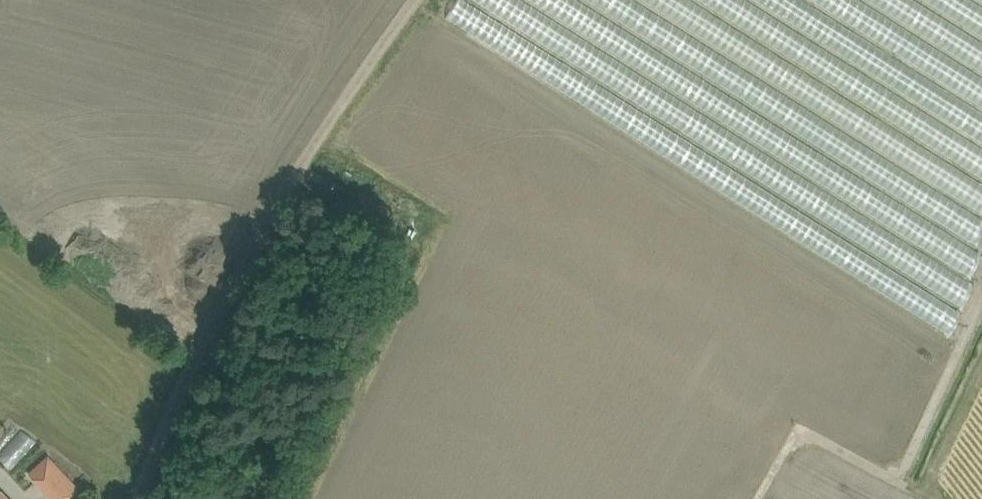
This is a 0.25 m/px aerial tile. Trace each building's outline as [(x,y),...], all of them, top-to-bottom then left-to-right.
[(82,492),(48,454),(28,471),(53,498),(75,498),(82,492)] [(0,488),(0,498),(10,498),(0,488)]
